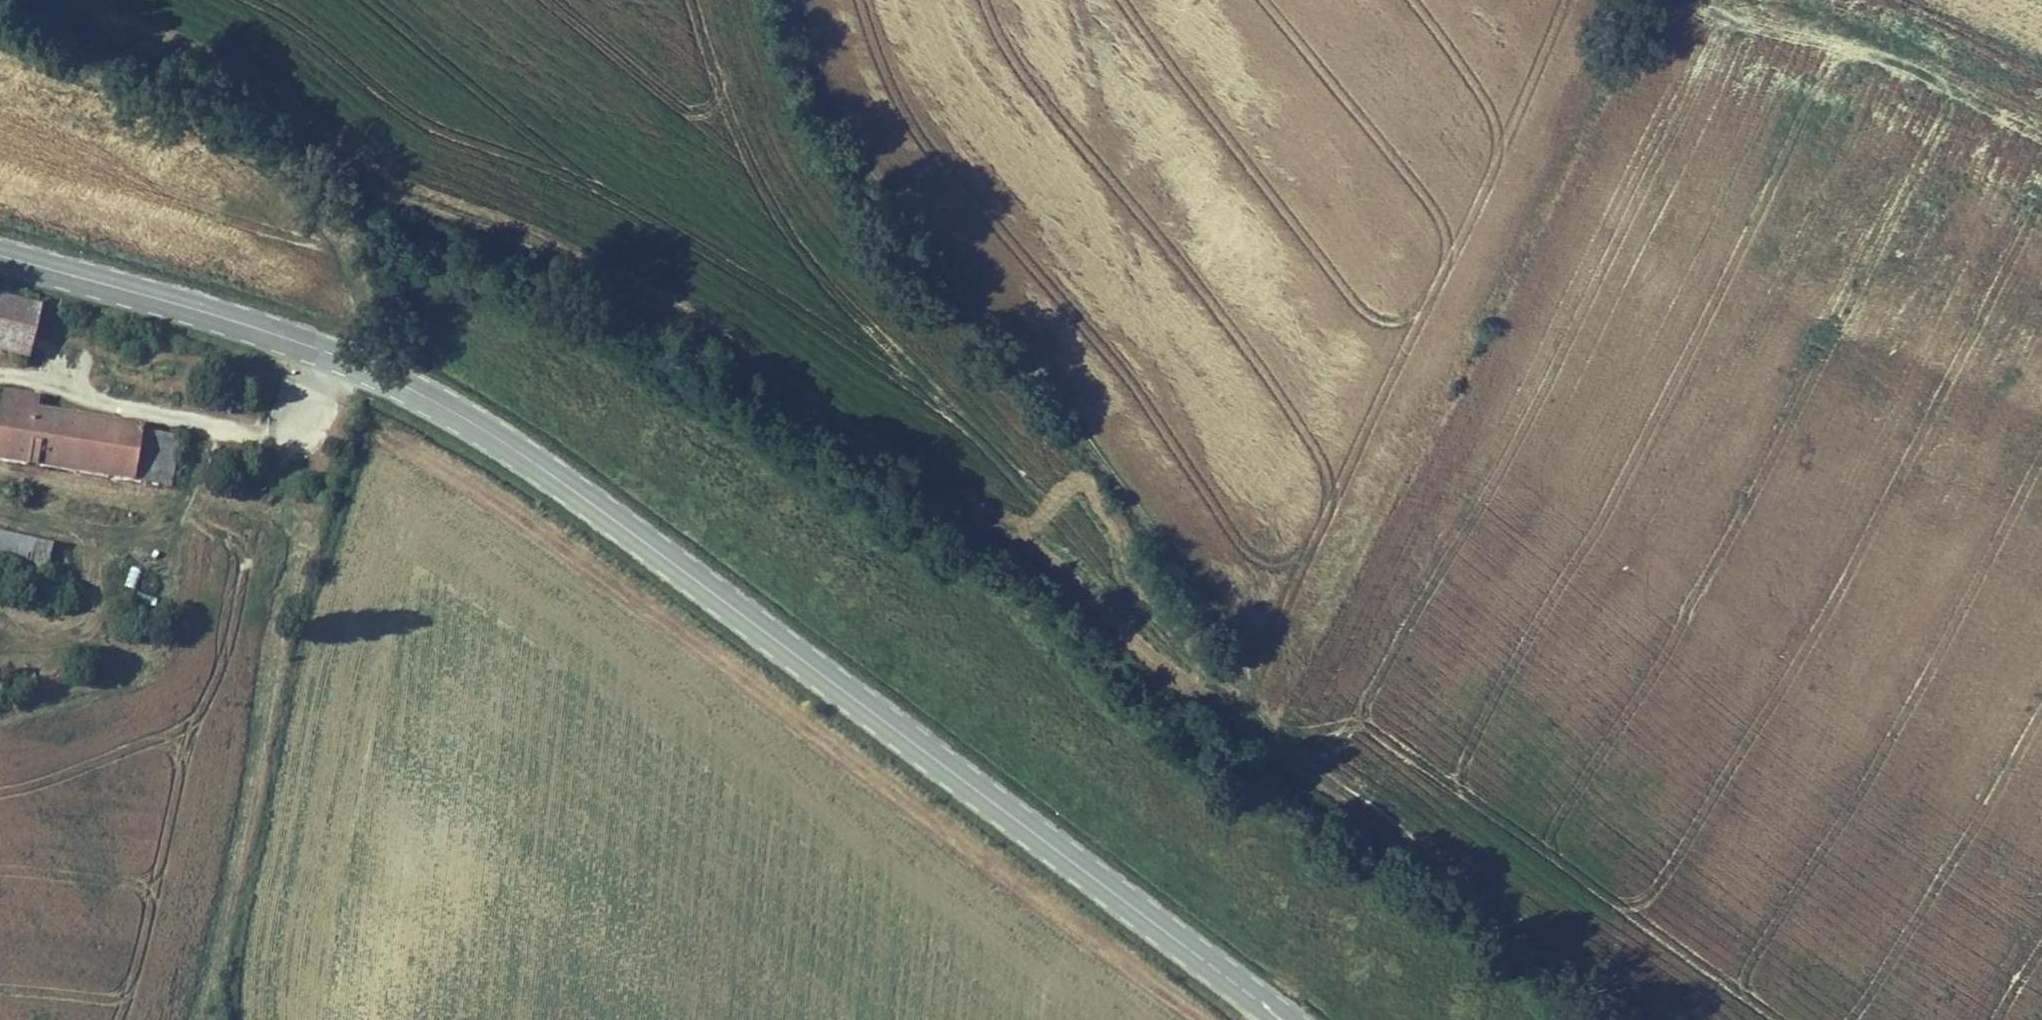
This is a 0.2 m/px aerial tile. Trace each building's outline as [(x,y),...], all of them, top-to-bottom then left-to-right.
[(0,304),(0,359),(30,366),(41,312),(0,304)] [(39,417),(42,402),(3,396),(0,415),(0,462),(173,491),(182,441),(39,417)] [(0,538),(0,572),(42,582),(49,550),(0,538)]
